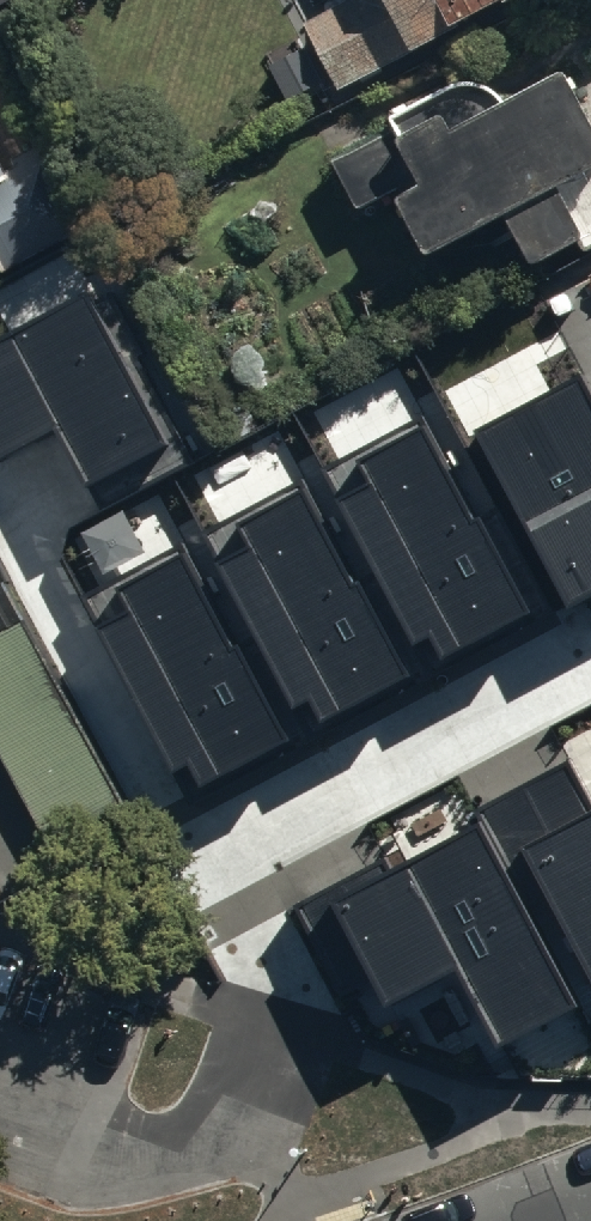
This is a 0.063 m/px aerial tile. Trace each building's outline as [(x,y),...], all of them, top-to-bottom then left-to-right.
[(319,19),(301,28),(336,94),(515,0),(309,0),(319,19)] [(578,241),(583,251),(590,247),(590,137),(560,77),(503,106),(502,105),(501,104),(500,102),(499,101),(498,100),(496,99),(495,98),(494,97),(493,96),(491,95),(490,94),(489,93),(487,92),(486,91),(484,91),(483,90),(481,90),(480,89),(478,89),(476,88),(475,88),(473,88),(471,88),(470,88),(468,88),(467,88),(465,88),(463,88),(462,88),(460,89),(459,89),(457,89),(455,90),(454,90),(452,91),(388,121),(393,131),(328,165),(355,216),(391,197),(423,257),(502,216),(529,267),(578,241)] [(72,235),(26,147),(0,161),(0,273),(72,235)] [(0,336),(0,459),(57,429),(88,486),(167,444),(86,291),(0,336)] [(473,431),(567,607),(590,595),(590,395),(580,374),(473,431)] [(373,483),(339,501),(414,643),(429,636),(441,658),(532,610),(482,516),(471,522),(422,427),(360,459),(373,483)] [(252,547),(218,565),(293,707),(308,699),(320,722),(412,674),(362,580),(351,586),(301,491),(239,523),(252,547)] [(129,613),(95,631),(170,773),(186,765),(198,788),(289,740),(239,646),(228,651),(178,557),(117,589),(129,613)] [(54,876),(135,834),(24,620),(0,632),(0,771),(54,876)] [(479,814),(518,887),(535,878),(590,984),(590,807),(569,766),(479,814)] [(380,859),(291,906),(340,998),(372,980),(386,1006),(456,969),(498,1048),(574,1008),(476,824),(386,872),(380,859)]
